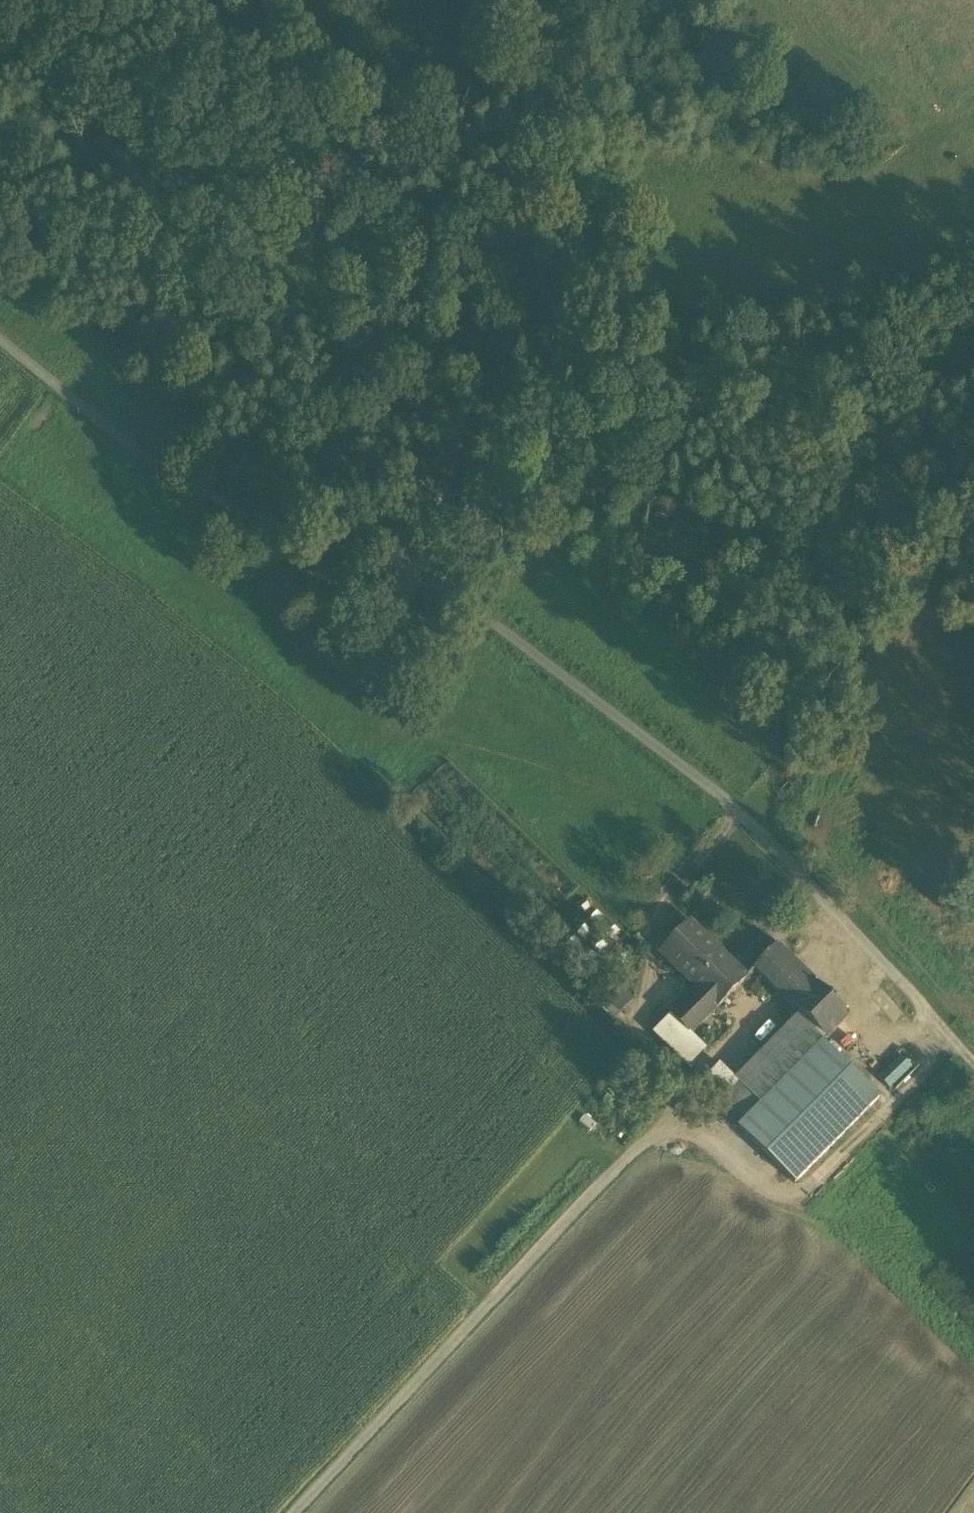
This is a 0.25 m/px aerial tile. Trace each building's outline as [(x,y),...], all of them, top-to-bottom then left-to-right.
[(698,990),(718,1011),(750,979),(747,976),(734,962),(693,921),(660,954),(698,990)] [(747,976),(753,970),(777,946),(764,932),(734,962),(747,976)] [(849,1017),(777,946),(753,970),(799,1015),(825,1042),(849,1017)] [(656,1034),(688,1068),(705,1050),(692,1037),(718,1011),(698,990),(656,1034)] [(595,1001),(615,1021),(624,1013),(603,993),(595,1001)] [(799,1015),(735,1079),(761,1106),(823,1044),(825,1042),(799,1015)] [(823,1044),(761,1106),(742,1124),(739,1127),(795,1182),(879,1099),(823,1044)] [(900,1057),(877,1075),(888,1090),(912,1072),(900,1057)] [(703,1083),(742,1124),(761,1106),(735,1079),(722,1066),(703,1083)]
